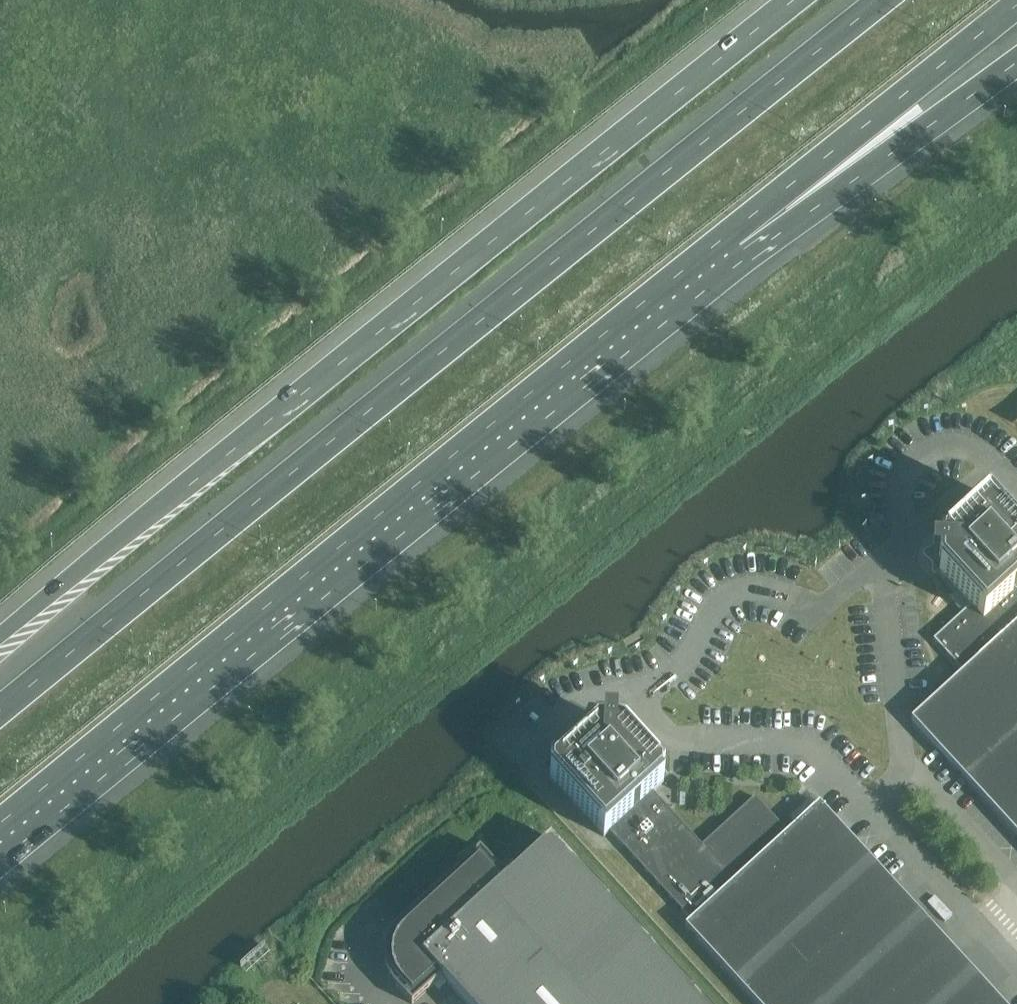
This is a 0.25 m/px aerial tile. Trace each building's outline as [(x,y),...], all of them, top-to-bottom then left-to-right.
[(911,719),(965,778),(1014,832),(1016,836),(1016,591),(1016,590),(1016,589),(1016,527),(988,496),(940,541),(938,543),(938,551),(934,551),(934,560),(938,560),(937,569),(939,571),(970,606),(933,640),(963,672),(911,719)] [(549,778),(603,837),(609,832),(691,921),(685,926),(757,1003),(1003,1003),(923,916),(873,862),(819,803),(787,833),(755,797),(702,846),(652,792),(663,782),(660,779),(661,775),(664,772),(625,729),(624,729),(622,728),(613,727),(613,724),(606,724),(605,727),(596,726),(594,728),(594,727),(550,768),(553,771),(553,775),(549,778)] [(441,977),(466,1003),(702,1003),(551,838),(507,878),(480,849),(398,923),(403,929),(397,936),(392,945),(391,955),(391,965),(395,974),(401,982),(395,987),(411,1003),(412,1003),(441,977)]
